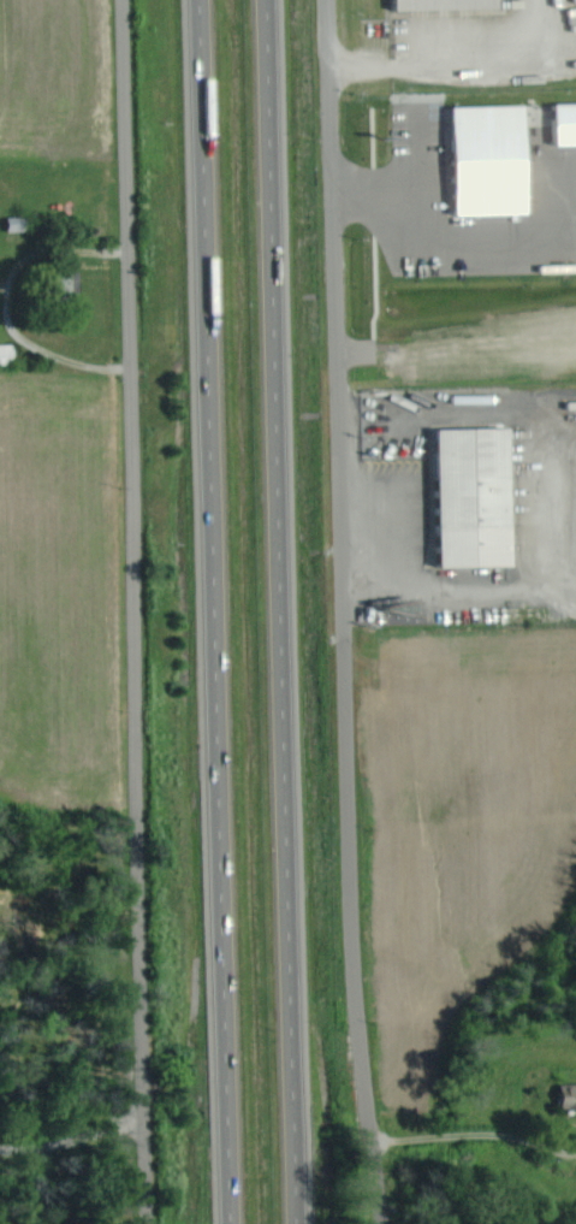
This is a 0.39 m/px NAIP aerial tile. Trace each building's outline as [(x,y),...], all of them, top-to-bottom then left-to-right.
[(401,10),(504,8),(503,0),(401,0),(401,10)] [(575,145),(575,103),(560,104),(560,146),(575,145)] [(533,214),(530,105),(458,107),(460,216),(533,214)] [(12,231),(31,230),(30,216),(11,216),(12,231)] [(60,295),(84,295),(83,270),(59,271),(60,295)] [(18,362),(18,343),(0,343),(0,363),(18,362)] [(515,425),(443,426),(446,565),(518,563),(515,425)] [(563,1083),(564,1108),(575,1108),(575,1083),(563,1083)]
